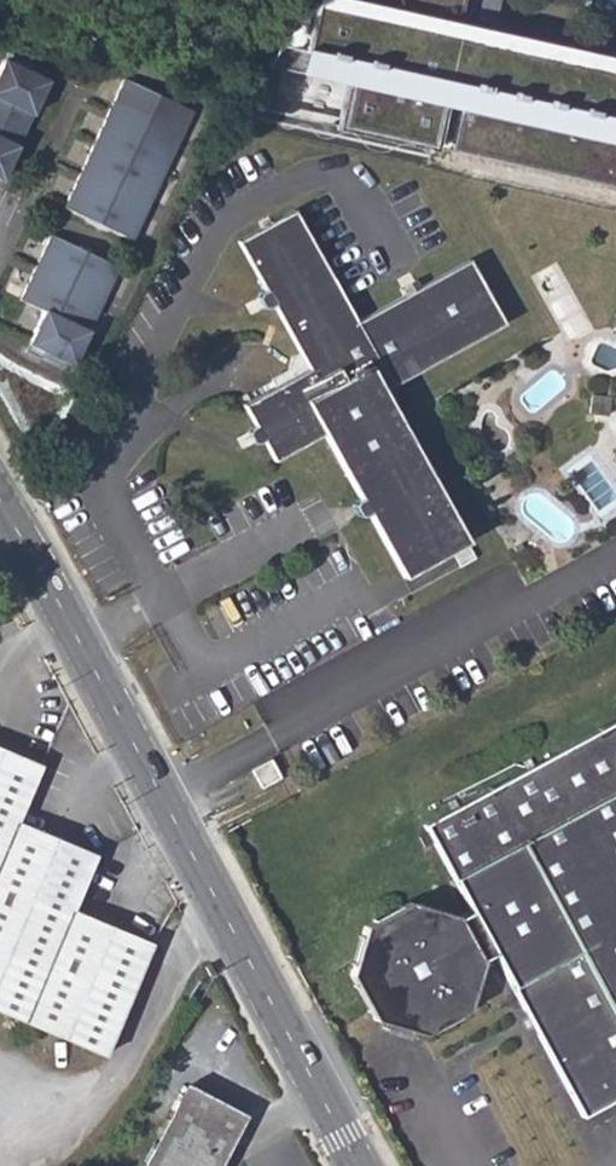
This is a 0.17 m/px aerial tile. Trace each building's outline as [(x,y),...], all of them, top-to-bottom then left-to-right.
[(615,187),(615,58),(463,23),(468,0),(307,0),(282,43),(361,61),(355,85),(346,126),(437,146),(446,105),(464,109),(455,151),(615,187)] [(502,24),(507,0),(486,0),(482,19),(502,24)] [(361,61),(282,43),(269,65),(355,85),(361,61)] [(49,80),(17,65),(17,63),(6,57),(6,59),(4,58),(0,67),(0,179),(1,179),(49,80)] [(193,111),(125,78),(63,207),(86,217),(85,220),(107,230),(108,228),(131,240),(193,111)] [(324,435),(404,575),(468,541),(385,393),(506,324),(471,258),(358,321),(293,211),(239,241),(310,367),(247,406),(276,461),(324,435)] [(78,247),(50,233),(19,299),(42,310),(27,343),(28,343),(27,345),(38,350),(39,349),(70,364),(118,266),(90,253),(91,251),(79,245),(78,247)] [(610,396),(592,395),(590,413),(608,415),(610,396)] [(615,1096),(615,1076),(611,1066),(615,1063),(615,719),(418,827),(463,913),(448,921),(402,906),(354,934),(339,977),(368,1027),(416,1041),(457,1019),(469,969),(483,959),(573,1118),(615,1096)] [(104,1051),(152,940),(72,906),(89,866),(96,851),(15,817),(40,759),(0,741),(0,1006),(104,1051)] [(253,770),(264,789),(283,779),(270,761),(253,770)] [(248,1117),(190,1086),(148,1165),(222,1165),(248,1117)]
